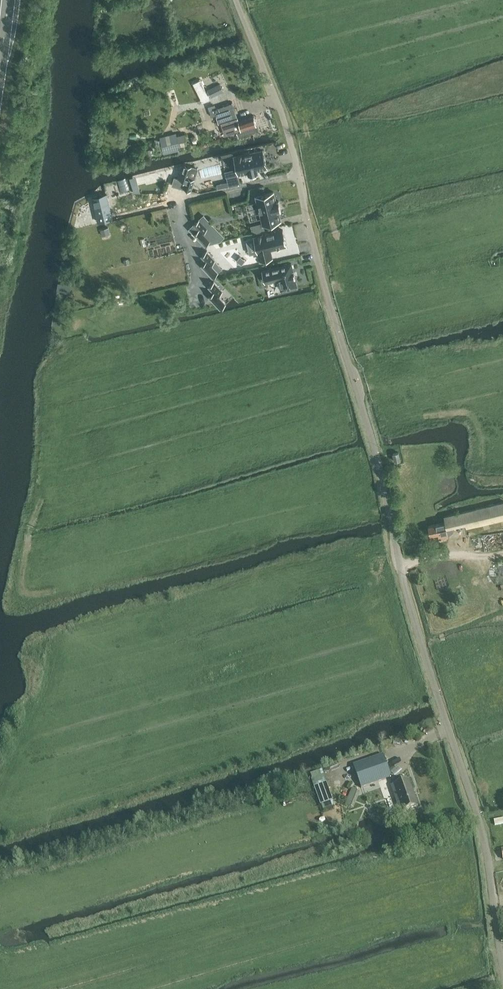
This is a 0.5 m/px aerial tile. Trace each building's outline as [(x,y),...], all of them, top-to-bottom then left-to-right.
[(222,86),(209,90),(210,92),(206,93),(201,79),(191,82),(197,101),(207,98),(207,96),(211,95),(211,97),(224,92),(222,86)] [(233,120),(239,136),(258,130),(257,125),(254,116),(239,121),(232,102),(214,108),(219,124),(233,120)] [(163,134),(165,150),(180,149),(179,133),(163,134)] [(267,167),(263,150),(234,156),(238,174),(248,172),(249,174),(258,172),(258,169),(267,167)] [(191,167),(185,165),(180,180),(187,182),(184,188),(191,190),(194,179),(188,177),(191,167)] [(254,187),(255,195),(265,193),(264,185),(254,187)] [(87,216),(88,221),(79,223),(79,226),(114,219),(109,192),(91,196),(95,214),(87,216)] [(274,192),(256,196),(263,225),(281,221),(278,211),(281,210),(279,201),(276,201),(274,192)] [(207,228),(199,220),(194,224),(199,229),(194,234),(205,245),(210,241),(203,233),(207,228)] [(297,239),(293,224),(284,226),(287,241),(297,239)] [(287,245),(283,230),(254,237),(258,252),(259,252),(261,260),(272,257),(270,249),(287,245)] [(215,260),(207,251),(202,256),(207,261),(202,266),(213,277),(218,272),(210,264),(215,260)] [(281,289),(297,285),(295,278),(296,278),(294,270),(293,271),(291,263),(262,270),(265,282),(279,279),(281,289)] [(223,291),(214,282),(209,287),(214,292),(209,297),(220,308),(226,303),(218,295),(223,291)] [(429,526),(431,535),(438,534),(439,539),(449,536),(448,535),(454,532),(452,526),(465,523),(466,527),(502,519),(502,502),(444,516),(446,522),(429,526)] [(353,765),(361,788),(392,777),(384,754),(353,765)] [(324,808),(336,804),(323,769),(311,773),(324,808)] [(391,786),(401,812),(418,806),(409,779),(391,786)] [(354,807),(360,790),(352,787),(346,804),(354,807)]
